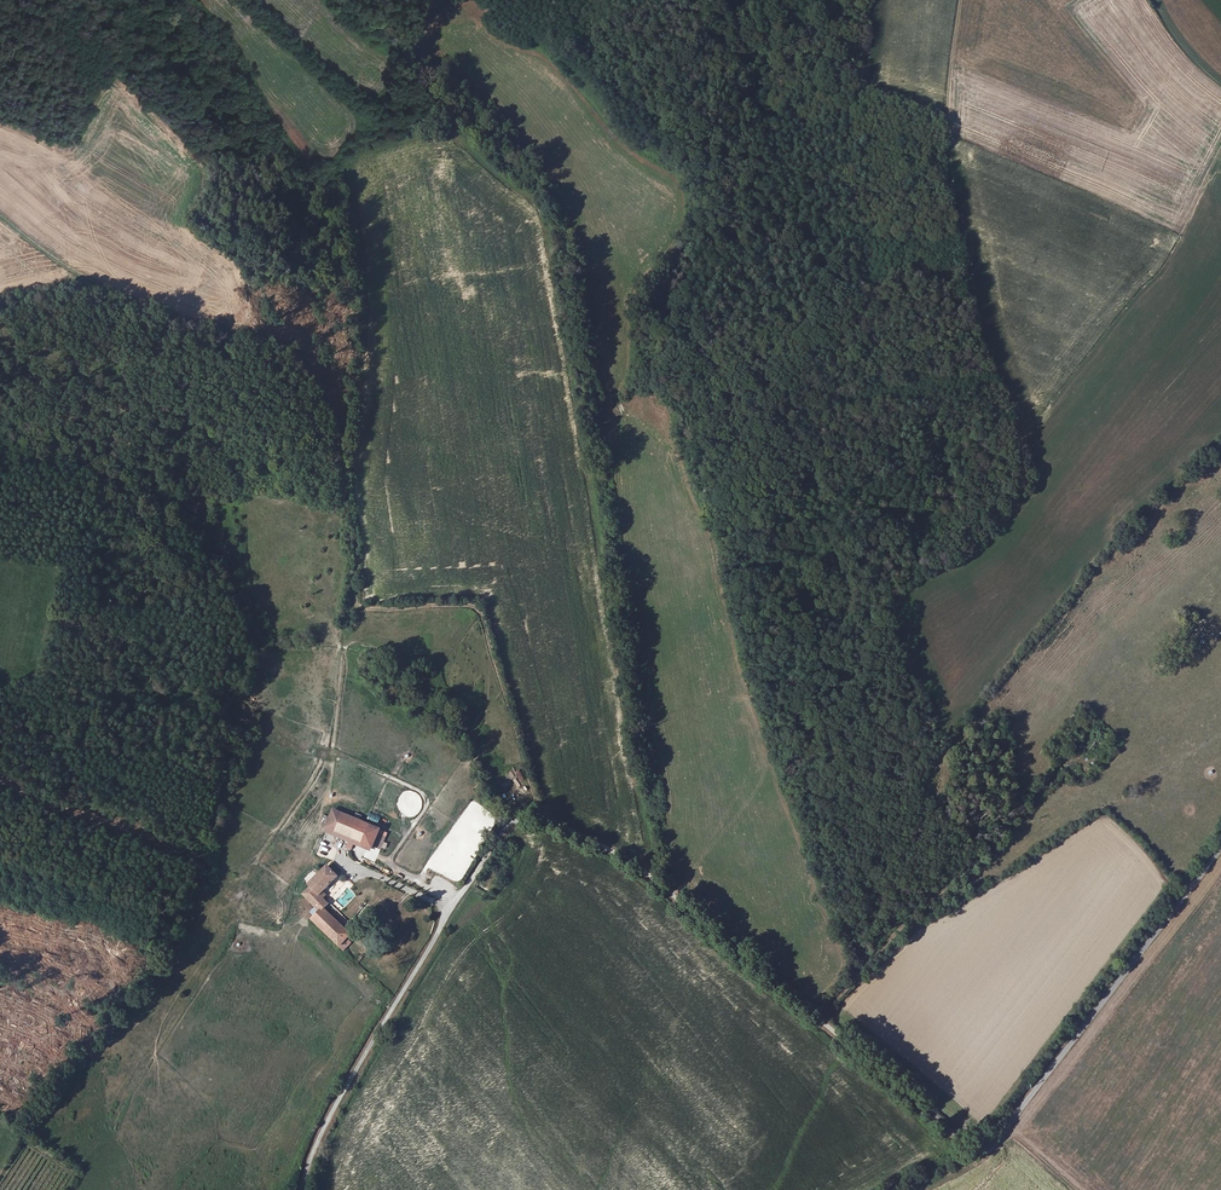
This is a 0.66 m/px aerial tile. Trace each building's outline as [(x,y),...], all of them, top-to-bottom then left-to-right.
[(318,831),(364,851),(372,834),(326,813),(318,831)] [(451,824),(427,867),(459,885),(481,846),(466,837),(468,834),(451,824)] [(316,851),(321,838),(317,836),(311,849),(316,851)] [(301,923),(333,956),(340,948),(337,944),(341,940),(335,933),(315,913),(318,908),(314,902),(317,899),(313,895),(328,881),(318,870),(299,889),(301,891),(288,902),(304,920),(301,923)] [(345,892),(358,905),(372,917),(382,906),(372,897),(355,882),(345,892)] [(334,1042),(339,1045),(343,1038),(338,1035),(334,1042)]
